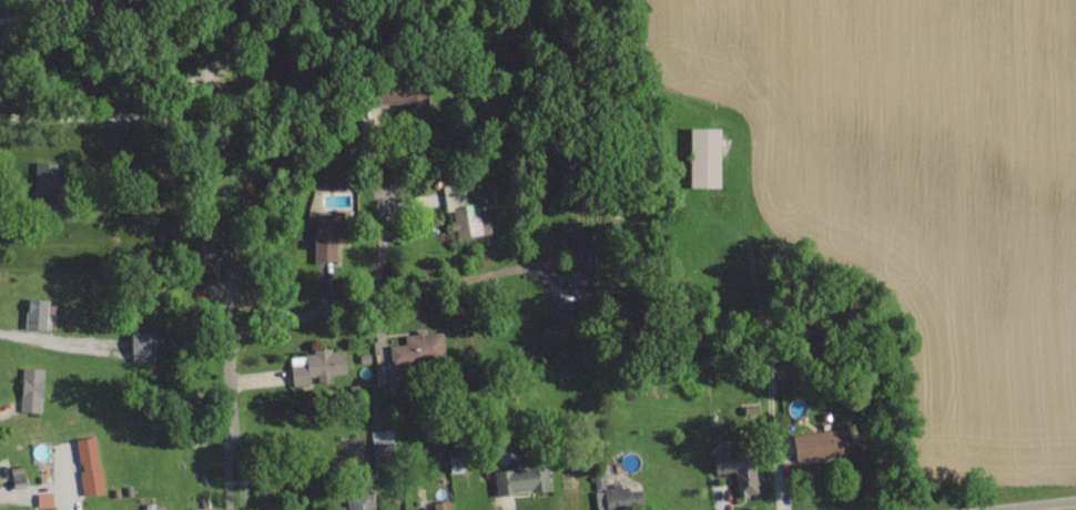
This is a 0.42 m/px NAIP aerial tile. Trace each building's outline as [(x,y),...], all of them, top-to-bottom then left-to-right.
[(426,103),(426,80),(388,80),(388,84),(371,85),(372,103),(426,103)] [(719,186),(719,127),(689,127),(689,186),(719,186)] [(56,161),(34,161),(33,192),(55,193),(56,161)] [(337,260),(336,218),(312,219),(313,260),(337,260)] [(201,256),(219,255),(218,237),(200,238),(201,256)] [(595,294),(593,248),(571,249),(572,295),(595,294)] [(25,327),(45,328),(46,298),(26,297),(25,327)] [(388,344),(390,363),(444,358),(441,330),(403,333),(404,343),(388,344)] [(130,332),(130,359),(153,359),(153,332),(130,332)] [(345,372),(343,349),(331,350),(289,354),(292,385),(309,383),(309,380),(332,378),(331,373),(345,372)] [(40,411),(42,367),(21,367),(19,410),(40,411)] [(792,433),(795,459),(851,453),(848,427),(792,433)] [(392,445),(389,428),(370,431),(373,448),(392,445)] [(74,439),(80,469),(78,469),(82,495),(104,492),(94,435),(74,439)] [(712,450),(714,472),(734,470),(736,495),(755,493),(751,446),(712,450)] [(495,493),(548,489),(546,463),(493,468),(495,493)] [(595,486),(595,509),(635,509),(639,509),(640,488),(595,486)] [(371,489),(344,493),(347,509),(374,509),(371,489)] [(448,499),(433,502),(434,509),(449,509),(448,499)]
